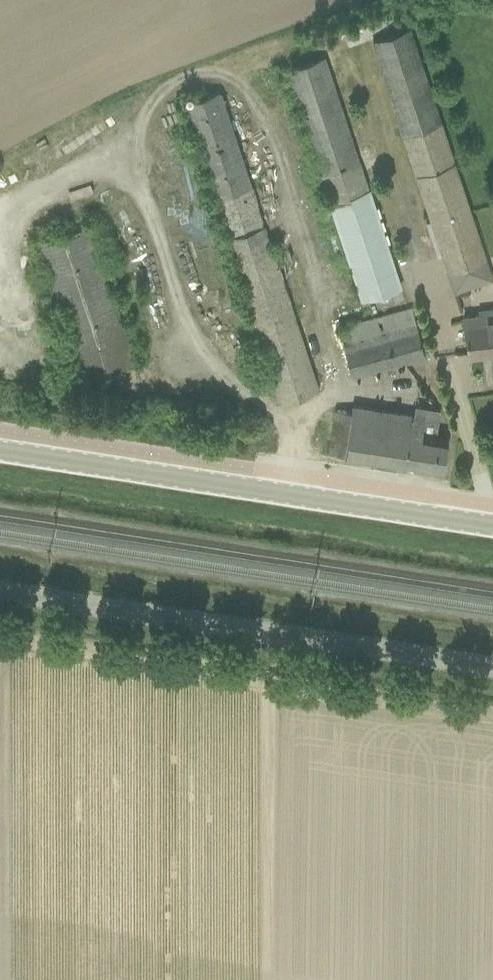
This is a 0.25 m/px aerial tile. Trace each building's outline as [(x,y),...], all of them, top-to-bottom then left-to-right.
[(371,40),(447,272),(488,259),(412,27),(371,40)] [(329,201),(361,301),(403,286),(371,188),(370,188),(326,55),(287,68),(330,201),(329,201)] [(183,102),(275,384),(281,403),(318,391),(220,90),(183,102)] [(96,224),(41,239),(79,378),(133,364),(96,224)] [(412,305),(340,326),(353,376),(427,357),(412,305)] [(468,354),(492,351),(492,307),(477,309),(478,315),(463,317),(468,354)] [(329,453),(443,471),(448,437),(437,435),(441,408),(439,408),(416,404),(414,413),(353,403),(352,411),(336,409),(329,453)]
